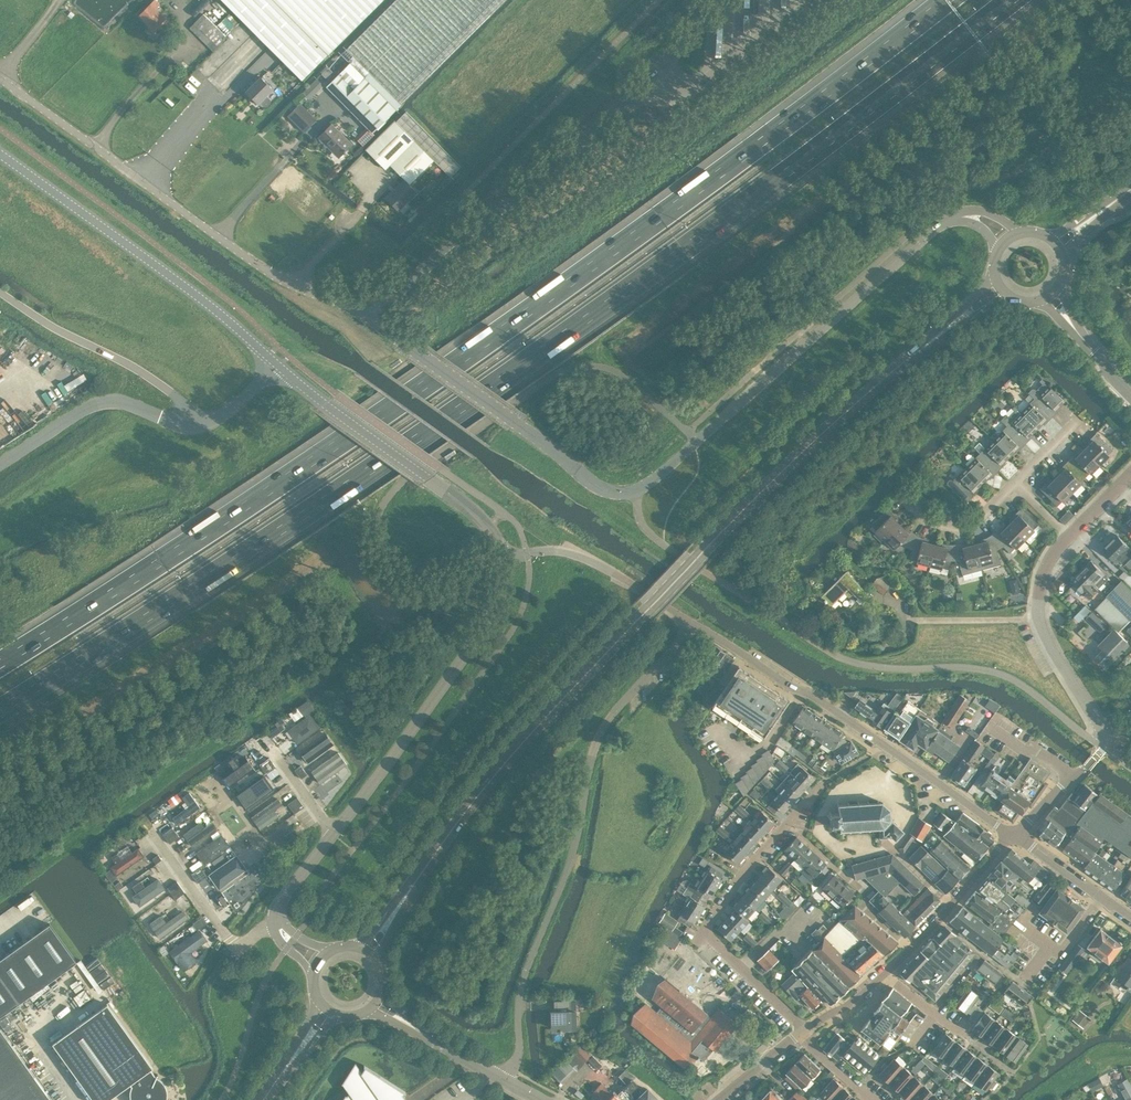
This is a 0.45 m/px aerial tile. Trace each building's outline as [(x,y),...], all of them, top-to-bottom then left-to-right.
[(149,26),(159,36),(171,24),(161,14),(160,15),(155,9),(159,5),(155,0),(139,15),(149,25),(149,26)] [(243,21),(245,23),(268,0),(222,0),(243,21)] [(350,32),(318,0),(268,0),(245,23),(254,33),(255,33),(270,48),(300,79),(302,80),(328,55),(327,54),(328,54),(350,32)] [(350,32),(381,0),(318,0),(350,32)] [(396,110),(401,104),(505,0),(396,0),(341,54),(350,63),(396,110)] [(227,38),(220,32),(221,31),(203,14),(190,28),(214,52),(227,38)] [(373,133),(396,110),(350,63),(327,87),(366,127),(373,133)] [(270,100),(267,96),(273,90),(261,77),(246,92),(259,104),(260,103),(264,106),(267,106),(271,103),(270,100)] [(307,98),(309,100),(324,85),(317,78),(303,92),(304,93),(298,99),(302,103),(307,98)] [(304,132),(317,119),(301,104),(288,116),(304,132)] [(396,122),(435,160),(451,177),(462,166),(407,111),(396,122)] [(410,185),(435,160),(396,122),(395,121),(366,149),(386,170),(391,165),(405,180),(410,185)] [(339,157),(352,144),(332,124),(319,137),(339,157)] [(362,144),(373,133),(366,127),(356,137),(362,144)] [(386,198),(399,211),(417,192),(410,185),(405,180),(386,198)] [(1028,393),(1029,394),(1052,417),(1057,412),(1055,410),(1064,401),(1042,379),(1040,381),(1043,384),(1036,391),(1034,389),(1032,389),(1028,393)] [(1030,404),(1021,413),(1037,428),(1045,420),(1047,422),(1052,417),(1029,394),(1024,398),(1030,404)] [(1001,420),(1007,426),(1025,444),(1030,439),(1028,437),(1037,428),(1021,413),(1014,406),(1013,408),(1016,411),(1009,418),(1006,415),(1001,420)] [(558,419),(544,408),(540,414),(553,424),(558,419)] [(1007,426),(993,440),(1009,456),(1018,447),(1020,449),(1025,444),(1007,426)] [(1092,440),(1084,449),(1099,465),(1108,455),(1107,455),(1112,450),(1095,433),(1090,438),(1092,440)] [(993,440),(980,453),(998,471),(1003,466),(1001,464),(1009,456),(993,440)] [(1090,474),(1099,465),(1084,449),(1075,458),(1073,455),(1067,461),(1084,478),(1089,473),(1090,474)] [(980,453),(966,467),(982,483),(991,474),(993,476),(998,471),(980,453)] [(1079,482),(1084,478),(1067,461),(1062,466),(1064,468),(1056,477),(1071,492),(1080,483),(1079,482)] [(965,503),(970,499),(975,493),(974,492),(982,483),(966,467),(952,481),(951,479),(949,479),(946,482),(947,484),(965,503)] [(1062,502),(1071,492),(1056,477),(1047,486),(1045,483),(1039,489),(1056,506),(1061,501),(1062,502)] [(1009,524),(1024,539),(1034,530),(1033,529),(1038,524),(1021,507),(1015,513),(1017,515),(1009,524)] [(874,531),(884,540),(899,524),(891,516),(893,513),(888,508),(870,525),(875,530),(874,531)] [(905,547),(909,549),(917,534),(910,531),(908,533),(899,524),(884,540),(893,549),(894,548),(899,553),(905,547)] [(998,530),(992,534),(1000,548),(1003,546),(1009,553),(1014,548),(1015,549),(1024,539),(1009,524),(1000,533),(998,530)] [(916,562),(929,565),(934,544),(922,541),(923,538),(917,534),(909,549),(912,550),(909,559),(916,561),(916,562)] [(997,550),(1000,548),(992,534),(985,538),(986,541),(974,544),(981,569),(1000,564),(997,550)] [(1111,542),(1129,561),(1130,559),(1130,553),(1128,550),(1130,548),(1118,535),(1111,542)] [(1124,565),(1129,561),(1111,542),(1104,549),(1117,562),(1119,560),(1124,565)] [(946,547),(934,544),(929,565),(941,569),(941,567),(948,569),(950,561),(954,561),(954,544),(947,544),(946,547)] [(962,575),(981,569),(974,544),(962,547),(962,544),(954,544),(954,561),(958,561),(962,575)] [(1092,561),(1082,571),(1099,588),(1108,579),(1104,575),(1105,574),(1092,561)] [(862,603),(869,595),(846,571),(820,596),(830,606),(843,592),(847,594),(850,591),(862,603)] [(1099,588),(1082,571),(1072,581),(1084,594),(1086,593),(1090,597),(1099,588)] [(871,585),(883,595),(892,584),(879,574),(871,585)] [(1107,596),(1130,620),(1130,589),(1123,581),(1107,596)] [(1096,608),(1119,632),(1130,620),(1107,596),(1096,608)] [(1086,618),(1101,632),(1107,625),(1093,611),(1086,618)] [(1096,657),(1105,666),(1128,642),(1115,629),(1103,641),(1108,646),(1096,657)] [(721,649),(722,648),(721,646),(718,644),(715,644),(714,645),(700,665),(720,679),(734,659),(725,652),(721,649)] [(772,725),(789,700),(738,665),(721,691),(722,691),(714,702),(733,715),(734,713),(747,721),(745,723),(764,736),(772,725)] [(702,706),(708,710),(721,691),(714,687),(702,706)] [(942,721),(952,728),(970,701),(960,695),(942,721)] [(887,710),(889,706),(891,704),(885,699),(883,702),(877,712),(859,699),(854,708),(881,727),(891,713),(887,710)] [(305,716),(315,710),(315,709),(308,700),(298,706),(305,716)] [(919,709),(920,708),(908,701),(899,714),(895,711),(883,728),(899,739),(919,709)] [(792,723),(802,729),(813,712),(803,706),(792,723)] [(941,724),(919,709),(899,739),(913,749),(917,743),(925,748),(937,731),(941,724)] [(802,729),(812,736),(823,719),(813,712),(802,729)] [(317,731),(308,719),(287,733),(296,746),(317,731)] [(812,736),(822,743),(833,726),(823,719),(812,736)] [(822,743),(832,750),(841,736),(844,733),(833,726),(822,743)] [(968,726),(965,730),(977,738),(980,734),(968,726)] [(925,748),(932,754),(934,751),(948,760),(959,745),(938,731),(937,731),(925,748)] [(334,746),(327,736),(301,755),(309,765),(334,746)] [(792,744),(780,736),(776,743),(787,751),(791,746),(791,745),(792,744)] [(845,739),(841,736),(832,750),(835,751),(834,752),(835,754),(834,756),(834,758),(834,759),(835,761),(836,762),(838,762),(840,761),(841,764),(858,753),(851,741),(848,743),(845,739)] [(963,760),(952,775),(952,776),(964,785),(977,766),(970,762),(974,757),(976,759),(984,746),(975,740),(963,758),(967,760),(966,762),(963,760)] [(791,746),(787,751),(794,756),(795,754),(798,756),(801,752),(791,745),(791,746)] [(777,746),(776,747),(773,751),(782,756),(785,751),(777,746)] [(763,756),(770,766),(775,760),(768,750),(762,754),(763,756)] [(801,752),(798,756),(804,760),(807,756),(801,752)] [(996,761),(1000,755),(995,752),(991,758),(996,761)] [(348,766),(340,754),(314,773),(322,784),(348,766)] [(757,760),(758,761),(764,772),(770,766),(763,756),(757,760)] [(276,767),(269,757),(259,764),(266,774),(276,767)] [(257,771),(247,758),(222,776),(231,789),(257,771)] [(1043,781),(1050,772),(1029,758),(1025,765),(1020,771),(1000,800),(1001,801),(996,809),(1012,821),(1018,813),(1020,814),(1027,804),(1030,806),(1046,783),(1043,781)] [(780,759),(776,764),(780,768),(784,764),(780,759)] [(759,778),(764,772),(758,761),(751,765),(752,767),(759,778)] [(811,766),(818,771),(821,767),(814,762),(811,766)] [(1016,767),(1020,771),(1025,765),(1020,762),(1016,767)] [(807,787),(815,779),(797,763),(790,771),(791,773),(807,787)] [(784,764),(780,768),(785,772),(789,768),(784,764)] [(294,769),(301,779),(307,774),(300,765),(294,769)] [(990,792),(1001,777),(996,774),(1000,769),(994,765),(980,786),(990,792)] [(746,771),(747,773),(754,783),(759,778),(752,767),(746,771)] [(742,779),(749,789),(754,783),(747,773),(741,777),(742,779)] [(799,796),(807,787),(791,773),(783,782),(786,784),(799,796)] [(764,785),(769,780),(765,776),(760,781),(764,785)] [(1001,777),(990,792),(1000,800),(1014,780),(1008,776),(1005,780),(1001,777)] [(272,790),(263,778),(236,797),(245,810),(272,790)] [(743,795),(744,795),(749,789),(742,779),(736,783),(743,795)] [(764,785),(769,789),(774,784),(769,780),(764,785)] [(799,796),(786,784),(783,782),(775,790),(779,794),(779,793),(792,804),(799,796)] [(1067,797),(1085,811),(1086,811),(1098,795),(1084,784),(1075,796),(1071,792),(1067,797)] [(316,792),(323,801),(332,794),(325,785),(316,792)] [(751,793),(760,800),(764,795),(755,788),(751,793)] [(771,802),(783,814),(792,804),(779,793),(779,794),(771,802)] [(190,795),(168,811),(178,824),(199,808),(190,795)] [(304,806),(297,797),(288,804),(294,813),(304,806)] [(1054,805),(1036,829),(1040,832),(1038,834),(1048,841),(1053,845),(1053,846),(1054,846),(1057,841),(1064,833),(1067,835),(1085,811),(1067,797),(1058,809),(1054,805)] [(283,807),(278,800),(253,819),(262,831),(280,818),(276,812),(283,807)] [(861,830),(869,830),(869,832),(871,831),(871,830),(879,829),(879,831),(880,831),(880,838),(886,838),(888,836),(890,838),(892,837),(896,841),(904,832),(892,821),(891,810),(883,803),(879,803),(879,801),(878,801),(878,803),(869,803),(869,802),(868,802),(868,803),(859,804),(859,802),(858,802),(858,804),(850,804),(850,803),(848,803),(848,804),(838,805),(838,803),(837,803),(838,813),(830,813),(830,811),(829,811),(829,814),(827,814),(827,815),(829,815),(829,824),(828,824),(828,826),(830,825),(830,828),(831,828),(831,825),(839,825),(839,833),(840,833),(840,831),(850,831),(850,833),(851,833),(851,831),(859,830),(860,832),(861,832),(861,830)] [(734,809),(740,814),(745,809),(739,804),(734,809)] [(750,813),(745,809),(740,814),(745,819),(750,813)] [(752,822),(765,834),(774,823),(761,812),(752,822)] [(967,831),(955,821),(950,819),(942,813),(934,824),(946,833),(944,835),(956,845),(964,852),(962,855),(973,865),(988,847),(967,830),(967,831)] [(994,840),(989,837),(991,834),(973,822),(961,813),(955,821),(967,831),(967,830),(988,847),(994,840)] [(302,826),(295,817),(268,836),(275,846),(302,826)] [(930,825),(920,818),(919,817),(910,833),(913,836),(922,842),(930,825)] [(208,819),(184,836),(191,846),(215,828),(208,819)] [(752,822),(743,832),(756,844),(765,834),(752,822)] [(716,830),(721,835),(726,830),(720,825),(716,830)] [(1063,848),(1085,864),(1094,852),(1101,841),(1079,826),(1063,848)] [(172,827),(163,834),(166,839),(170,843),(179,836),(176,832),(173,827),(172,827)] [(731,834),(726,830),(721,835),(727,840),(731,834)] [(756,844),(743,832),(734,842),(747,853),(756,844)] [(903,854),(913,836),(910,833),(909,833),(898,850),(903,854)] [(221,834),(195,852),(204,863),(229,846),(221,834)] [(795,859),(807,846),(796,837),(785,850),(795,859)] [(924,844),(949,868),(960,878),(970,868),(941,840),(937,845),(929,838),(924,844)] [(747,853),(734,842),(725,852),(737,864),(747,853)] [(915,865),(934,883),(947,870),(920,845),(909,857),(916,863),(915,865)] [(805,868),(817,855),(807,846),(795,859),(805,868)] [(1001,860),(1028,882),(1035,874),(1042,879),(1048,872),(1033,860),(1030,864),(1011,849),(1001,860)] [(1105,852),(1102,849),(1098,855),(1094,852),(1088,860),(1085,864),(1082,869),(1089,874),(1105,852)] [(139,851),(112,869),(119,879),(146,860),(139,851)] [(1097,879),(1109,862),(1105,860),(1109,855),(1105,852),(1089,874),(1097,879)] [(152,859),(156,863),(162,859),(158,854),(152,859)] [(891,854),(852,865),(856,880),(864,878),(865,877),(879,890),(878,891),(884,897),(899,882),(914,896),(925,884),(905,865),(904,867),(895,858),(891,854)] [(233,855),(208,872),(221,892),(246,874),(233,855)] [(826,864),(817,855),(805,868),(815,877),(826,864)] [(702,858),(698,864),(705,868),(708,862),(708,861),(702,858)] [(1105,885),(1120,862),(1117,860),(1113,865),(1109,862),(1097,879),(1105,885)] [(783,867),(788,871),(793,866),(788,862),(783,867)] [(1011,883),(1016,887),(1022,879),(1000,862),(988,876),(1005,891),(1011,883)] [(1125,874),(1121,871),(1124,865),(1120,862),(1105,885),(1108,887),(1113,890),(1125,874)] [(198,883),(208,876),(201,866),(191,873),(198,883)] [(723,875),(711,867),(710,866),(707,871),(701,879),(716,889),(722,880),(720,879),(723,875)] [(760,878),(773,889),(782,879),(769,867),(760,878)] [(779,871),(784,876),(788,871),(783,867),(779,871)] [(960,878),(949,868),(947,870),(934,883),(945,894),(946,894),(960,878)] [(820,888),(830,897),(843,883),(833,874),(820,888)] [(1015,899),(1007,892),(1005,891),(988,876),(983,883),(1020,914),(1025,907),(1015,899)] [(1118,895),(1130,904),(1130,876),(1118,895)] [(760,878),(751,888),(764,899),(773,889),(760,878)] [(686,887),(689,890),(706,900),(709,896),(711,897),(716,889),(701,879),(696,887),(689,882),(686,887)] [(158,880),(130,900),(138,910),(166,891),(158,880)] [(167,888),(175,899),(185,892),(181,886),(177,881),(167,888)] [(802,892),(806,887),(801,882),(797,887),(802,892)] [(853,892),(843,883),(830,897),(840,906),(844,902),(847,904),(852,899),(849,896),(853,892)] [(1011,914),(1017,918),(1020,914),(983,883),(977,890),(1010,914),(1011,914)] [(1041,904),(1046,897),(1054,888),(1048,883),(1041,891),(1039,889),(1032,897),(1041,904)] [(705,906),(703,905),(706,900),(689,890),(686,887),(682,894),(689,898),(685,905),(700,914),(705,906)] [(751,888),(742,897),(755,909),(764,899),(751,888)] [(928,888),(927,888),(916,901),(927,913),(939,900),(928,888)] [(1066,932),(1075,920),(1083,908),(1075,902),(1075,901),(1065,893),(1064,894),(1057,889),(1039,912),(1048,919),(1047,920),(1057,927),(1057,925),(1066,932)] [(1006,931),(1017,918),(1011,914),(1010,914),(977,890),(966,904),(991,922),(987,926),(1000,935),(1004,938),(1005,937),(1003,936),(1006,931)] [(782,901),(787,896),(780,891),(776,896),(782,901)] [(878,891),(868,901),(880,911),(877,914),(890,927),(892,925),(904,937),(914,926),(884,897),(878,891)] [(222,893),(217,897),(224,907),(230,903),(222,893)] [(1015,899),(1025,907),(1030,902),(1019,893),(1015,899)] [(787,896),(782,901),(788,907),(793,902),(787,896)] [(746,919),(755,909),(742,897),(733,907),(735,910),(735,909),(746,919)] [(915,926),(927,913),(916,901),(903,914),(915,926)] [(694,922),(700,914),(685,905),(680,913),(681,914),(677,919),(689,926),(692,921),(694,922)] [(854,905),(840,919),(864,940),(865,938),(882,954),(883,956),(884,956),(885,955),(898,943),(854,905)] [(178,907),(154,923),(159,930),(182,913),(178,907)] [(1000,935),(987,926),(963,907),(950,922),(961,932),(959,934),(964,938),(966,936),(997,960),(1008,969),(1021,952),(1004,938),(1000,935)] [(749,921),(746,919),(735,909),(735,910),(727,919),(740,931),(749,921)] [(764,921),(769,916),(762,910),(758,915),(764,921)] [(672,931),(678,922),(664,913),(659,922),(672,931)] [(769,916),(764,921),(770,926),(775,921),(769,916)] [(197,930),(206,923),(202,917),(193,924),(197,930)] [(740,931),(727,919),(718,929),(731,941),(740,931)] [(823,924),(817,930),(824,936),(823,937),(860,974),(882,954),(865,938),(864,940),(840,919),(839,920),(829,931),(823,924)] [(77,961),(50,924),(30,938),(11,951),(0,959),(0,1016),(77,961)] [(660,939),(675,949),(682,938),(667,928),(660,939)] [(816,928),(811,933),(819,941),(823,937),(824,936),(817,930),(816,928)] [(932,939),(965,966),(976,953),(962,941),(962,940),(958,937),(946,928),(943,928),(932,939)] [(1121,945),(1100,929),(1086,946),(1108,963),(1121,945)] [(201,931),(171,954),(184,973),(199,963),(192,954),(209,942),(201,931)] [(748,942),(752,938),(747,934),(743,938),(748,942)] [(819,941),(811,950),(849,987),(856,980),(862,976),(860,974),(823,937),(819,941)] [(752,938),(748,942),(753,947),(757,943),(752,938)] [(769,948),(773,952),(783,943),(779,939),(769,948)] [(957,975),(965,966),(932,939),(921,950),(937,963),(939,961),(957,975)] [(1076,960),(1081,953),(1075,947),(1069,955),(1076,960)] [(757,960),(767,971),(779,960),(769,950),(757,960)] [(809,952),(802,959),(839,996),(849,987),(811,950),(809,952)] [(921,950),(917,954),(910,962),(943,990),(957,975),(939,961),(937,963),(921,950)] [(1114,986),(1120,985),(1130,992),(1130,990),(1130,960),(1127,958),(1109,983),(1114,986)] [(795,966),(791,970),(823,1004),(827,1000),(830,1003),(831,1004),(839,996),(802,959),(795,966)] [(993,985),(1002,974),(985,960),(976,972),(993,985)] [(910,962),(904,967),(898,973),(909,982),(911,980),(935,1000),(943,990),(910,962)] [(820,1001),(803,984),(794,974),(782,985),(796,999),(800,995),(812,1008),(820,1001)] [(703,1061),(713,1050),(715,1052),(737,1025),(718,1009),(710,1018),(706,1014),(706,1013),(666,979),(665,980),(658,984),(656,991),(655,991),(652,999),(661,1007),(656,1013),(646,1004),(634,1014),(633,1017),(631,1024),(687,1070),(698,1057),(703,1061)] [(1021,1007),(1030,995),(1013,982),(1004,993),(1021,1007)] [(892,988),(882,1000),(901,1016),(911,1003),(892,988)] [(969,1018),(974,1022),(983,1010),(974,1003),(979,996),(968,988),(955,1005),(966,1013),(967,1012),(971,1015),(969,1018)] [(558,1012),(554,1012),(554,1030),(571,1029),(571,1020),(575,1020),(575,1012),(574,1001),(557,1001),(557,1002),(558,1012)] [(900,1034),(908,1023),(882,1002),(873,1013),(877,1016),(873,1021),(869,1018),(861,1029),(880,1044),(882,1042),(890,1047),(899,1035),(899,1034),(899,1033),(900,1034)] [(94,1099),(107,1099),(131,1083),(133,1085),(132,1087),(131,1090),(131,1093),(131,1096),(132,1099),(165,1099),(166,1096),(167,1093),(166,1090),(165,1087),(164,1084),(162,1082),(160,1080),(158,1078),(156,1077),(158,1074),(157,1074),(156,1077),(150,1069),(153,1067),(107,1004),(53,1043),(94,1099)] [(1071,1019),(1083,1028),(1091,1018),(1079,1009),(1071,1019)] [(972,1029),(983,1037),(996,1020),(985,1012),(972,1029)] [(1007,1028),(996,1020),(983,1037),(994,1045),(1007,1028)] [(0,1028),(0,1099),(51,1099),(0,1028)] [(1017,1036),(1007,1028),(994,1045),(1004,1053),(1017,1036)] [(943,1059),(956,1041),(945,1033),(945,1034),(942,1032),(935,1041),(938,1043),(932,1051),(943,1059)] [(880,1056),(857,1036),(854,1040),(847,1035),(844,1039),(837,1033),(823,1050),(830,1057),(831,1056),(838,1061),(843,1056),(857,1067),(856,1069),(864,1075),(880,1056)] [(1017,1036),(1004,1053),(1015,1061),(1028,1044),(1017,1036)] [(967,1049),(956,1041),(943,1059),(954,1067),(967,1049)] [(882,1046),(878,1052),(884,1056),(887,1052),(887,1049),(882,1046)] [(581,1047),(574,1053),(581,1060),(583,1063),(587,1060),(590,1057),(581,1047)] [(977,1057),(967,1049),(954,1067),(964,1075),(977,1057)] [(795,1064),(811,1079),(820,1069),(804,1054),(795,1064)] [(988,1065),(977,1057),(964,1075),(975,1083),(988,1065)] [(889,1084),(904,1067),(894,1059),(888,1065),(885,1063),(880,1068),(883,1070),(879,1074),(889,1084)] [(406,1098),(403,1094),(405,1092),(406,1092),(405,1091),(364,1065),(364,1066),(365,1066),(362,1071),(356,1063),(356,1062),(355,1062),(342,1083),(342,1084),(343,1083),(345,1087),(349,1092),(347,1095),(346,1095),(346,1094),(342,1099),(403,1099),(406,1098)] [(798,1086),(801,1089),(811,1079),(795,1064),(785,1074),(787,1076),(785,1078),(796,1089),(798,1086)] [(988,1065),(975,1083),(986,1091),(989,1086),(992,1088),(997,1082),(994,1080),(999,1073),(988,1065)] [(914,1077),(904,1067),(889,1084),(900,1093),(914,1077)] [(914,1077),(900,1093),(908,1099),(911,1099),(924,1086),(914,1077)] [(1088,1083),(1092,1091),(1103,1085),(1099,1077),(1088,1083)] [(824,1099),(832,1099),(843,1088),(833,1079),(818,1095),(824,1099)] [(1117,1084),(1125,1099),(1129,1099),(1130,1099),(1130,1086),(1127,1079),(1117,1084)] [(622,1091),(630,1099),(657,1099),(647,1090),(644,1093),(633,1081),(628,1086),(622,1091)] [(597,1099),(608,1099),(613,1095),(602,1083),(591,1094),(597,1099)] [(924,1086),(911,1099),(928,1099),(933,1094),(924,1086)] [(769,1088),(758,1099),(782,1099),(769,1088)] [(843,1088),(832,1099),(850,1099),(853,1097),(843,1088)] [(790,1099),(807,1099),(796,1090),(789,1098),(790,1099)]
